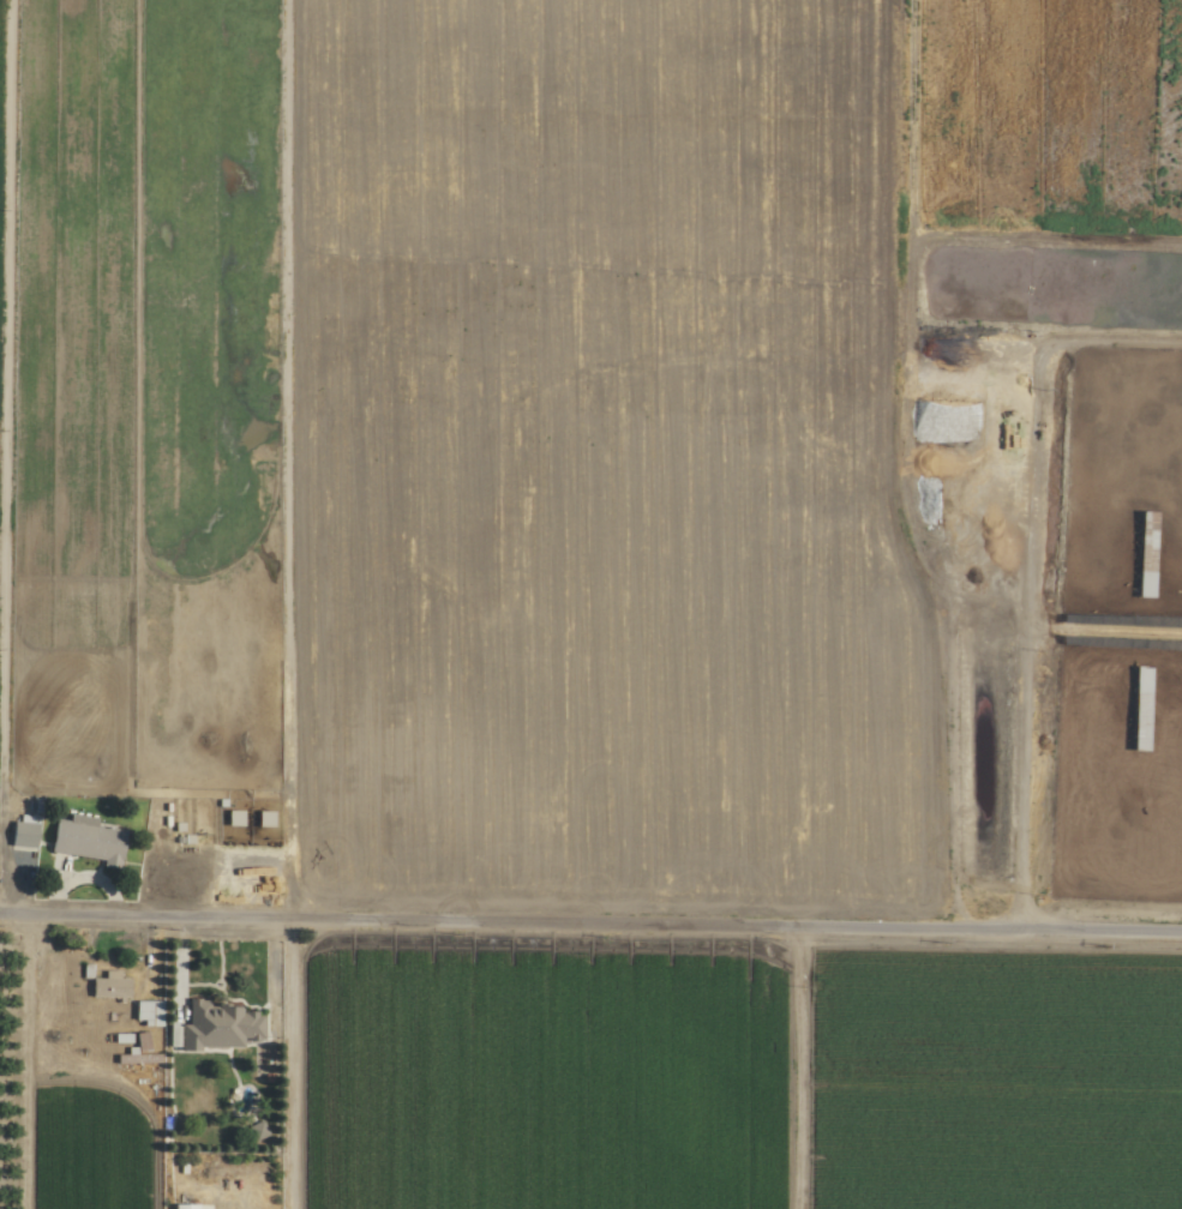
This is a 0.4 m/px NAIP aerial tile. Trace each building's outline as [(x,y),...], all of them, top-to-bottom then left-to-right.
[(44,851),(98,860),(97,866),(115,868),(121,828),(92,824),(93,817),(65,813),(64,820),(49,817),(44,851)] [(34,822),(7,821),(6,845),(33,847),(34,822)] [(204,834),(185,834),(185,843),(204,843),(204,834)] [(87,996),(125,997),(126,978),(115,978),(116,971),(101,970),(100,978),(87,977),(87,996)] [(176,1048),(238,1049),(238,1039),(258,1040),(259,1010),(204,1009),(204,999),(184,998),(183,1024),(176,1023),(176,1048)] [(157,1000),(130,1000),(130,1024),(157,1024),(157,1000)] [(145,1032),(132,1032),(132,1050),(145,1050),(145,1032)] [(127,1064),(138,1062),(135,1049),(124,1051),(127,1064)]
